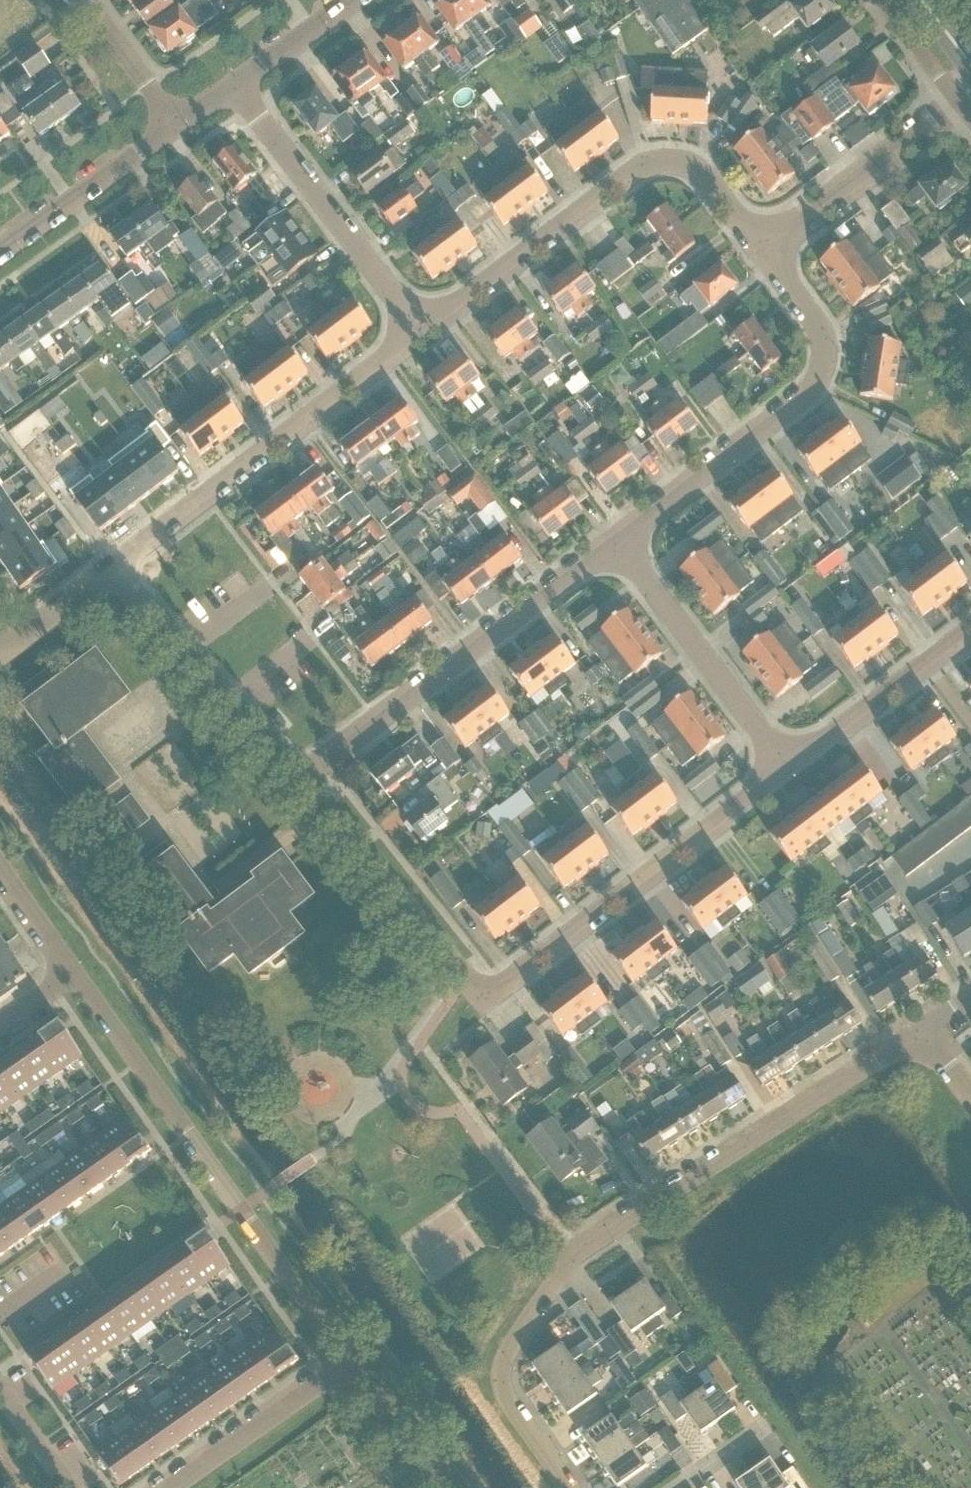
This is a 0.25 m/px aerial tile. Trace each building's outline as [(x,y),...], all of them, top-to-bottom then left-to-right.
[(135,9),(148,27),(175,7),(169,0),(147,0),(135,9)] [(196,33),(195,31),(215,16),(203,0),(194,0),(154,30),(163,43),(161,44),(163,46),(161,47),(165,52),(167,51),(168,54),(178,46),(180,49),(189,43),(196,38),(194,35),(196,33)] [(485,33),(461,0),(441,0),(440,1),(440,3),(437,5),(456,30),(464,25),(486,56),(496,49),(485,33)] [(492,28),(481,13),(492,5),(488,0),(461,0),(485,33),(492,28)] [(522,0),(511,0),(518,9),(525,4),(522,0)] [(573,0),(556,0),(564,13),(576,5),(573,0)] [(672,55),(710,28),(690,0),(633,0),(672,55)] [(708,0),(692,0),(702,12),(712,5),(708,0)] [(835,9),(828,0),(802,0),(795,5),(791,0),(784,0),(755,21),(763,31),(766,29),(773,38),(800,18),(808,29),(835,9)] [(530,10),(516,21),(520,28),(535,17),(530,10)] [(410,25),(403,30),(433,71),(439,66),(429,51),(439,43),(421,16),(417,19),(415,19),(410,23),(410,25)] [(527,36),(520,28),(516,21),(512,16),(498,26),(513,47),(527,36)] [(542,27),(535,17),(520,28),(527,36),(528,38),(542,27)] [(832,64),(859,44),(856,40),(858,38),(853,31),(850,32),(844,24),(812,48),(812,50),(807,53),(813,62),(819,57),(825,66),(805,81),(814,93),(816,92),(822,92),(837,80),(837,79),(841,76),(832,64)] [(413,61),(425,77),(433,71),(403,30),(398,34),(393,34),(388,38),(388,40),(385,42),(403,68),(413,61)] [(594,30),(582,38),(588,47),(600,38),(594,30)] [(564,43),(552,52),(560,63),(572,54),(564,43)] [(615,80),(627,77),(616,43),(605,46),(611,67),(615,80)] [(51,65),(36,44),(17,58),(31,78),(51,65)] [(360,55),(349,63),(369,91),(379,84),(390,99),(398,94),(368,52),(361,57),(360,55)] [(369,114),(358,99),(369,91),(349,63),(338,71),(339,73),(332,78),(362,119),(369,114)] [(883,100),(896,90),(892,86),(892,84),(889,80),(887,79),(875,63),(852,81),(853,83),(844,90),(837,80),(822,92),(816,92),(814,93),(815,95),(814,96),(814,97),(794,113),(792,110),(782,118),(804,146),(815,137),(815,138),(836,122),(835,121),(859,103),(870,116),(886,104),(883,100)] [(615,80),(611,67),(600,71),(604,84),(615,80)] [(651,121),(679,123),(682,71),(656,70),(655,88),(653,88),(651,121)] [(708,72),(682,71),(679,123),(707,124),(709,91),(707,91),(708,72)] [(52,80),(38,90),(61,122),(81,108),(65,85),(58,90),(52,80)] [(418,84),(396,100),(408,116),(430,100),(418,84)] [(26,113),(25,114),(41,137),(61,122),(38,90),(19,104),(26,113)] [(316,90),(295,106),(317,135),(332,123),(336,128),(334,130),(344,143),(353,136),(361,130),(347,112),(340,118),(330,106),(329,107),(316,90)] [(481,98),(517,145),(527,138),(505,109),(491,90),(481,98)] [(0,98),(0,112),(4,118),(8,127),(22,117),(6,94),(0,98)] [(747,94),(740,105),(727,124),(737,131),(757,101),(747,94)] [(740,105),(730,98),(717,118),(727,124),(740,105)] [(586,99),(566,114),(597,156),(619,139),(599,113),(598,114),(586,99)] [(575,173),(597,156),(566,114),(545,130),(557,145),(555,146),(575,173)] [(384,135),(372,119),(359,128),(371,144),(384,135)] [(527,137),(537,130),(529,120),(520,128),(527,137)] [(413,132),(405,121),(385,136),(394,147),(413,132)] [(10,135),(0,122),(0,142),(10,135)] [(735,150),(751,172),(786,146),(779,136),(770,143),(761,130),(735,150)] [(810,162),(819,155),(812,145),(803,152),(810,162)] [(793,155),(786,146),(751,172),(768,195),(795,175),(785,162),(793,155)] [(270,190),(235,147),(225,155),(224,155),(214,162),(229,180),(228,181),(235,190),(249,179),(262,196),(263,196),(249,207),(258,218),(278,202),(269,190),(270,190)] [(352,173),(367,193),(406,164),(393,148),(382,156),(379,153),(352,173)] [(515,153),(494,168),(526,210),(548,193),(528,167),(526,168),(515,153)] [(456,192),(431,159),(423,165),(433,179),(429,182),(443,201),(456,192)] [(957,174),(949,165),(908,197),(914,205),(927,195),(939,209),(951,200),(949,198),(965,186),(965,183),(966,180),(961,174),(957,174)] [(503,227),(526,210),(494,168),(474,184),(485,199),(484,200),(503,227)] [(218,201),(198,176),(179,191),(199,216),(193,221),(204,234),(220,221),(218,219),(225,213),(217,202),(218,201)] [(379,209),(393,227),(417,208),(412,200),(423,192),(418,184),(406,193),(404,190),(379,209)] [(908,220),(895,203),(884,211),(897,228),(908,220)] [(166,225),(151,205),(131,220),(155,253),(156,255),(176,241),(173,238),(179,233),(171,222),(166,225)] [(680,225),(666,206),(647,221),(661,240),(662,240),(661,240),(680,225)] [(251,227),(237,209),(229,215),(236,223),(228,229),(236,239),(251,227)] [(302,233),(286,212),(244,244),(259,265),(274,254),(302,233)] [(155,253),(131,220),(111,234),(128,258),(139,249),(146,259),(155,253)] [(438,221),(429,228),(455,263),(477,246),(458,220),(445,230),(438,221)] [(898,232),(892,224),(883,231),(890,241),(899,234),(898,232)] [(899,234),(912,252),(923,245),(912,229),(909,224),(898,232),(899,234)] [(695,244),(680,225),(661,240),(662,240),(670,251),(663,256),(669,264),(695,244)] [(433,280),(455,263),(429,228),(419,235),(426,244),(413,254),(433,280)] [(191,230),(181,237),(198,260),(208,253),(191,230)] [(970,247),(970,248),(970,232),(964,237),(953,244),(961,254),(970,247)] [(317,254),(302,233),(274,254),(283,266),(268,277),(274,286),(317,254)] [(820,262),(837,285),(878,253),(863,233),(848,244),(846,242),(820,262)] [(934,276),(954,261),(938,240),(918,255),(934,276)] [(243,256),(232,243),(213,258),(224,271),(243,256)] [(639,251),(645,258),(655,251),(649,243),(639,251)] [(608,258),(622,276),(632,268),(619,250),(608,258)] [(645,258),(639,251),(629,258),(635,266),(645,258)] [(894,274),(878,253),(837,285),(854,307),(880,287),(879,285),(894,274)] [(622,276),(608,258),(598,266),(611,284),(622,276)] [(102,264),(82,278),(99,302),(104,310),(111,318),(131,304),(102,264)] [(577,266),(561,278),(585,311),(592,306),(585,296),(594,289),(577,266)] [(737,286),(722,266),(711,274),(711,273),(680,297),(687,305),(691,302),(700,313),(711,305),(711,306),(737,286)] [(120,281),(137,304),(143,299),(155,290),(142,273),(135,278),(131,273),(120,281)] [(62,292),(79,316),(99,302),(82,278),(62,292)] [(561,278),(544,291),(561,314),(570,307),(577,317),(585,311),(561,278)] [(655,279),(639,291),(650,307),(666,295),(655,279)] [(956,294),(965,306),(970,302),(970,282),(956,294)] [(266,284),(246,300),(256,313),(276,297),(266,284)] [(62,292),(43,306),(59,330),(70,322),(75,329),(74,330),(85,345),(93,336),(79,316),(62,292)] [(140,309),(136,312),(146,326),(151,322),(149,320),(155,316),(143,299),(137,304),(140,309)] [(333,301),(323,308),(350,343),(372,326),(352,300),(340,309),(333,301)] [(867,321),(889,312),(884,301),(862,311),(867,321)] [(904,305),(895,313),(903,322),(909,317),(908,310),(904,305)] [(23,320),(40,344),(51,336),(66,356),(73,349),(59,330),(43,306),(23,320)] [(181,325),(168,308),(152,321),(165,338),(181,325)] [(328,360),(350,343),(323,308),(314,315),(320,324),(308,333),(328,360)] [(104,310),(96,314),(106,328),(113,322),(111,318),(104,310)] [(519,310),(503,322),(527,355),(535,349),(528,340),(537,333),(519,310)] [(889,312),(867,321),(872,332),(894,322),(889,312)] [(605,316),(595,323),(603,335),(613,327),(605,316)] [(23,320),(3,334),(20,358),(31,350),(54,381),(62,375),(40,344),(23,320)] [(767,339),(753,320),(734,335),(748,354),(767,339)] [(513,351),(520,360),(527,355),(503,322),(486,335),(504,358),(513,351)] [(603,335),(595,323),(585,330),(593,342),(603,335)] [(20,358),(3,334),(0,337),(0,372),(20,358)] [(276,334),(255,350),(286,391),(309,374),(289,348),(287,349),(276,334)] [(544,343),(558,362),(569,354),(555,335),(544,343)] [(196,339),(185,346),(208,376),(218,368),(211,359),(196,339)] [(768,341),(767,339),(748,354),(739,361),(741,364),(740,365),(743,370),(754,362),(762,373),(781,359),(768,341)] [(869,340),(864,368),(907,374),(909,363),(899,361),(901,345),(869,340)] [(162,344),(141,359),(150,371),(170,355),(162,344)] [(938,348),(932,353),(933,360),(940,363),(946,358),(945,351),(938,348)] [(264,408),(286,391),(255,350),(234,365),(246,380),(244,382),(264,408)] [(461,354),(445,366),(469,399),(477,393),(469,383),(479,376),(461,354)] [(726,365),(731,372),(740,365),(741,364),(739,361),(736,357),(726,365)] [(574,359),(567,364),(571,370),(578,364),(574,359)] [(537,367),(545,377),(555,370),(547,360),(537,367)] [(726,365),(716,373),(721,380),(731,372),(726,365)] [(455,394),(462,404),(469,399),(445,366),(428,379),(445,401),(455,394)] [(537,367),(528,375),(536,385),(545,377),(537,367)] [(906,386),(907,374),(864,368),(860,395),(892,400),(895,384),(906,386)] [(620,369),(609,377),(616,386),(627,378),(620,369)] [(22,401),(1,372),(0,372),(0,406),(5,413),(22,401)] [(639,382),(647,392),(656,385),(648,375),(639,382)] [(703,383),(716,400),(726,392),(713,375),(703,383)] [(639,382),(630,389),(638,399),(647,392),(639,382)] [(211,383),(191,398),(222,439),(244,423),(225,396),(223,398),(211,383)] [(716,400),(703,383),(692,391),(706,408),(716,400)] [(501,391),(497,399),(507,404),(511,396),(501,391)] [(200,456),(222,439),(191,398),(170,414),(182,429),(180,430),(200,456)] [(386,411),(409,442),(420,433),(413,425),(419,421),(401,399),(386,411)] [(656,405),(681,438),(698,425),(680,401),(670,408),(663,399),(656,405)] [(479,411),(487,422),(497,414),(489,404),(479,411)] [(664,450),(681,438),(656,405),(649,410),(656,419),(646,426),(664,450)] [(396,437),(403,446),(409,442),(386,411),(371,422),(387,444),(396,437)] [(487,422),(479,411),(469,419),(477,429),(487,422)] [(108,422),(100,412),(94,417),(101,427),(108,422)] [(894,413),(888,424),(909,435),(915,425),(894,413)] [(842,417),(819,434),(851,475),(871,459),(860,444),(861,443),(842,417)] [(623,481),(640,469),(622,445),(612,452),(605,443),(598,448),(589,435),(599,428),(591,418),(581,426),(623,481)] [(128,447),(134,455),(159,488),(179,472),(162,450),(171,443),(155,422),(146,429),(148,432),(128,447)] [(355,434),(388,478),(389,478),(397,472),(387,458),(385,459),(379,451),(387,444),(371,422),(355,434)] [(888,424),(884,432),(894,438),(899,430),(888,424)] [(623,481),(581,426),(571,433),(578,443),(581,441),(598,463),(588,470),(607,494),(623,481)] [(559,430),(547,440),(566,465),(578,455),(559,430)] [(2,457),(12,449),(0,432),(0,454),(2,457)] [(388,478),(355,434),(340,446),(357,467),(364,476),(369,472),(379,485),(388,478)] [(830,491),(851,475),(819,434),(797,451),(817,477),(819,476),(830,491)] [(62,440),(69,450),(76,445),(69,436),(62,440)] [(69,450),(62,440),(56,445),(63,455),(69,450)] [(545,441),(538,446),(555,468),(561,463),(545,441)] [(437,454),(451,473),(462,465),(447,446),(437,454)] [(139,502),(159,488),(134,455),(128,447),(109,462),(115,470),(139,502)] [(515,458),(523,469),(533,462),(524,451),(515,458)] [(922,479),(904,456),(875,478),(893,501),(922,479)] [(523,469),(531,480),(541,473),(533,462),(523,469)] [(301,480),(333,522),(341,516),(335,508),(334,509),(325,497),(334,490),(317,468),(301,480)] [(523,469),(514,476),(522,487),(531,480),(523,469)] [(773,469),(751,486),(782,527),(803,512),(791,497),(793,495),(773,469)] [(96,484),(120,517),(139,502),(115,470),(96,484)] [(475,475),(450,494),(458,505),(470,496),(482,512),(495,502),(475,475)] [(90,476),(70,492),(76,499),(100,532),(120,517),(96,484),(90,476)] [(26,487),(31,494),(40,486),(35,480),(26,487)] [(301,480),(286,491),(303,514),(312,507),(327,527),(333,522),(301,480)] [(45,493),(40,486),(31,494),(35,500),(45,493)] [(540,492),(565,525),(582,513),(564,489),(554,496),(547,486),(540,492)] [(761,543),(782,527),(751,486),(728,503),(748,529),(750,528),(761,543)] [(13,507),(0,488),(0,515),(13,507)] [(271,503),(317,564),(325,558),(319,551),(313,556),(295,533),(301,529),(295,520),(303,514),(286,491),(271,503)] [(549,538),(565,525),(540,492),(533,497),(540,507),(531,514),(549,538)] [(959,525),(937,496),(927,503),(949,532),(959,525)] [(388,528),(411,510),(407,504),(393,515),(379,497),(369,504),(388,528)] [(345,508),(358,525),(370,516),(357,499),(345,508)] [(854,529),(831,500),(822,507),(844,536),(854,529)] [(305,562),(310,569),(317,564),(271,503),(255,515),(273,537),(271,539),(278,548),(285,556),(294,570),(305,562)] [(26,527),(13,507),(0,515),(0,545),(26,527)] [(844,536),(822,507),(812,514),(834,543),(844,536)] [(716,513),(688,535),(695,544),(724,523),(716,513)] [(935,513),(925,520),(940,539),(949,532),(935,513)] [(477,515),(469,521),(506,570),(522,558),(506,537),(508,536),(499,525),(490,532),(477,515)] [(55,526),(60,533),(70,526),(65,519),(55,526)] [(386,536),(374,521),(366,527),(378,543),(386,536)] [(465,548),(491,582),(506,570),(469,521),(468,521),(480,537),(465,548)] [(344,524),(338,528),(345,537),(351,532),(344,524)] [(70,526),(60,533),(67,542),(77,535),(70,526)] [(7,569),(40,546),(26,527),(0,545),(0,560),(7,569)] [(338,528),(331,534),(337,542),(345,537),(338,528)] [(680,570),(697,593),(738,561),(723,541),(708,552),(706,550),(680,570)] [(43,544),(40,546),(7,569),(21,590),(57,565),(43,544)] [(455,553),(449,558),(476,593),(491,582),(465,548),(467,551),(459,557),(455,553)] [(890,577),(868,548),(858,555),(881,584),(890,577)] [(440,601),(451,593),(460,605),(476,593),(449,558),(448,558),(441,549),(432,555),(442,568),(425,581),(440,601)] [(785,581),(763,551),(753,559),(776,588),(785,581)] [(335,562),(336,564),(331,567),(325,558),(317,564),(310,569),(300,577),(312,593),(355,560),(348,552),(335,562)] [(916,562),(945,599),(967,582),(945,554),(932,563),(926,555),(916,562)] [(880,584),(858,555),(849,563),(871,592),(880,584)] [(312,593),(331,618),(349,604),(346,601),(353,596),(341,579),(359,566),(355,560),(312,593)] [(754,582),(738,561),(697,593),(714,615),(740,595),(739,593),(754,582)] [(922,616),(945,599),(916,562),(907,569),(913,578),(901,588),(922,616)] [(417,633),(433,621),(426,612),(435,605),(423,589),(414,596),(416,599),(407,605),(400,596),(403,594),(400,591),(399,591),(393,585),(394,584),(387,575),(391,572),(387,567),(382,571),(381,570),(374,576),(417,633)] [(394,615),(385,622),(402,644),(417,633),(374,576),(368,581),(378,595),(377,596),(387,610),(389,608),(394,615)] [(750,615),(779,593),(772,584),(743,606),(750,615)] [(849,595),(839,603),(848,614),(857,607),(849,595)] [(822,629),(800,600),(791,607),(813,636),(822,629)] [(364,625),(354,612),(349,604),(331,618),(352,646),(354,645),(371,668),(387,656),(364,625)] [(857,607),(848,614),(876,651),(898,634),(877,606),(864,615),(857,607)] [(601,616),(594,607),(574,621),(582,631),(601,616)] [(402,644),(385,622),(375,629),(359,608),(354,612),(387,656),(402,644)] [(588,643),(603,664),(645,632),(628,610),(602,630),(603,632),(588,643)] [(876,651),(848,614),(838,621),(845,630),(832,640),(854,668),(876,651)] [(743,653),(760,675),(801,644),(786,624),(771,635),(769,633),(743,653)] [(634,673),(636,674),(662,654),(645,632),(603,664),(619,684),(634,673)] [(553,635),(531,652),(559,690),(569,682),(562,674),(575,664),(553,635)] [(341,641),(330,649),(340,662),(351,654),(341,641)] [(817,665),(801,644),(760,675),(777,698),(803,678),(802,676),(817,665)] [(550,697),(559,690),(531,652),(509,669),(531,698),(543,688),(550,697)] [(39,756),(79,810),(119,780),(81,730),(127,696),(96,656),(55,687),(46,675),(20,695),(29,707),(26,709),(54,745),(39,756)] [(811,698),(840,676),(832,666),(803,688),(811,698)] [(585,675),(592,685),(602,677),(595,668),(585,675)] [(626,708),(656,686),(648,677),(619,699),(626,708)] [(488,685),(466,702),(494,740),(503,732),(497,724),(510,714),(488,685)] [(634,718),(663,696),(656,687),(627,709),(634,718)] [(651,726),(667,746),(708,715),(691,693),(665,713),(666,714),(651,726)] [(484,747),(494,740),(466,702),(443,719),(465,748),(478,738),(484,747)] [(934,709),(912,726),(940,763),(950,756),(943,747),(956,737),(934,709)] [(539,710),(530,717),(544,736),(554,729),(539,710)] [(708,715),(667,746),(682,767),(697,755),(699,757),(725,737),(708,715)] [(520,725),(535,744),(544,736),(530,717),(520,725)] [(659,752),(637,723),(628,731),(650,760),(659,752)] [(931,770),(940,763),(912,726),(890,743),(912,771),(924,762),(931,770)] [(577,732),(576,736),(579,741),(583,741),(590,736),(591,732),(587,728),(583,727),(577,732)] [(420,738),(372,774),(386,792),(414,770),(412,768),(422,761),(428,768),(437,761),(420,738)] [(444,739),(434,747),(449,767),(460,759),(444,739)] [(546,744),(536,752),(543,762),(554,755),(546,744)] [(689,791),(718,769),(711,759),(682,782),(689,791)] [(474,760),(464,767),(471,777),(481,769),(474,760)] [(861,809),(886,790),(865,761),(839,781),(861,809)] [(454,767),(445,773),(451,781),(460,775),(454,767)] [(600,797),(578,768),(569,775),(591,804),(600,797)] [(483,770),(475,776),(481,783),(488,778),(483,770)] [(655,774),(642,783),(636,775),(626,782),(654,819),(677,802),(655,774)] [(590,805),(568,776),(558,783),(581,812),(590,805)] [(440,778),(419,793),(426,804),(406,819),(422,840),(448,820),(443,813),(458,802),(440,778)] [(814,800),(836,828),(861,809),(839,781),(814,800)] [(632,836),(654,819),(626,782),(617,789),(623,798),(610,807),(632,836)] [(908,792),(915,801),(925,794),(918,785),(908,792)] [(932,819),(908,792),(898,799),(923,827),(932,819)] [(131,795),(117,806),(135,829),(149,819),(131,795)] [(959,807),(970,823),(970,803),(968,799),(959,807)] [(814,800),(789,819),(811,848),(836,828),(814,800)] [(522,856),(532,849),(498,805),(487,813),(500,829),(501,828),(522,856)] [(970,828),(970,823),(959,807),(949,814),(964,833),(970,828)] [(949,814),(940,821),(954,840),(964,833),(949,814)] [(786,867),(811,848),(789,819),(764,838),(786,867)] [(945,848),(954,840),(940,821),(930,828),(945,848)] [(587,826),(574,835),(567,827),(558,834),(586,871),(608,854),(587,826)] [(930,828),(920,836),(935,855),(945,848),(930,828)] [(586,871),(558,834),(535,851),(564,888),(586,871)] [(925,862),(935,855),(920,836),(911,843),(925,862)] [(911,843),(901,850),(916,869),(925,862),(911,843)] [(173,854),(171,855),(164,847),(133,871),(145,886),(156,878),(192,925),(181,933),(210,972),(234,954),(250,975),(302,936),(287,915),(310,897),(282,859),(256,878),(260,883),(218,914),(173,854)] [(505,854),(513,864),(522,857),(515,847),(505,854)] [(857,855),(864,865),(874,857),(867,848),(857,855)] [(906,877),(916,869),(901,850),(892,857),(906,877)] [(847,863),(854,872),(864,865),(857,855),(847,863)] [(726,868),(703,885),(732,922),(741,915),(735,906),(747,896),(726,868)] [(432,880),(454,908),(463,901),(442,872),(432,880)] [(884,876),(859,892),(864,898),(872,910),(896,894),(888,882),(884,876)] [(952,884),(959,894),(969,887),(962,877),(952,884)] [(499,879),(489,886),(517,923),(540,906),(518,878),(505,887),(499,879)] [(722,929),(732,922),(703,885),(681,902),(703,930),(716,920),(722,929)] [(517,923),(489,886),(480,893),(486,902),(473,911),(495,940),(517,923)] [(800,920),(778,891),(768,899),(790,928),(800,920)] [(790,928),(768,899),(758,906),(780,935),(790,928)] [(963,904),(969,914),(970,917),(970,899),(963,904)] [(851,926),(860,920),(848,900),(838,906),(851,926)] [(914,908),(927,929),(938,922),(925,901),(914,908)] [(938,902),(931,907),(939,919),(945,915),(938,902)] [(963,904),(953,910),(960,920),(946,929),(964,958),(970,953),(970,917),(969,914),(963,904)] [(656,921),(633,938),(662,975),(671,968),(665,959),(677,950),(656,921)] [(858,972),(831,931),(820,938),(839,968),(846,979),(858,972)] [(917,987),(937,974),(924,954),(923,955),(918,947),(911,951),(900,934),(888,942),(893,950),(917,987)] [(18,988),(15,984),(27,976),(0,938),(0,1001),(18,988)] [(652,982),(662,975),(633,938),(611,955),(633,984),(646,974),(652,982)] [(807,950),(830,984),(841,977),(818,943),(807,950)] [(729,973),(707,944),(697,952),(719,981),(729,973)] [(897,1000),(917,987),(893,950),(882,957),(893,974),(885,980),(873,962),(897,1000)] [(719,981),(697,952),(688,959),(710,988),(719,981)] [(779,983),(792,974),(779,955),(767,963),(779,983)] [(877,1013),(897,1000),(873,962),(863,968),(875,986),(864,993),(877,1013)] [(772,981),(759,963),(744,974),(757,991),(772,981)] [(586,974),(563,991),(592,1028),(601,1021),(595,1013),(607,1003),(586,974)] [(757,991),(744,974),(733,982),(746,999),(757,991)] [(582,1036),(592,1028),(563,991),(541,1008),(563,1037),(576,1027),(582,1036)] [(862,1023),(844,995),(843,994),(824,1006),(843,1035),(862,1023)] [(660,1026),(637,997),(628,1005),(650,1034),(660,1026)] [(822,1048),(843,1035),(824,1006),(823,1007),(817,997),(809,1002),(821,1020),(809,1028),(822,1048)] [(727,1013),(718,999),(703,1008),(712,1022),(727,1013)] [(627,1005),(618,1012),(632,1031),(642,1024),(627,1005)] [(802,1060),(822,1048),(809,1028),(797,1010),(788,1016),(800,1034),(789,1040),(802,1060)] [(63,1070),(83,1056),(68,1034),(70,1033),(62,1022),(39,1037),(63,1070)] [(534,1023),(523,1032),(525,1035),(526,1034),(537,1048),(547,1040),(534,1023)] [(782,1073),(802,1060),(789,1040),(777,1023),(767,1030),(779,1047),(769,1053),(782,1073)] [(713,1031),(702,1038),(720,1068),(732,1061),(713,1031)] [(537,1048),(526,1034),(525,1035),(509,1047),(515,1054),(507,1060),(494,1043),(470,1061),(504,1105),(528,1087),(515,1070),(523,1064),(524,1065),(540,1053),(537,1048)] [(782,1073),(769,1053),(758,1036),(747,1043),(758,1061),(749,1067),(762,1086),(764,1085),(782,1073)] [(39,1037),(20,1051),(43,1084),(63,1070),(39,1037)] [(654,1040),(645,1047),(653,1060),(663,1054),(654,1040)] [(626,1041),(613,1051),(621,1062),(634,1052),(626,1041)] [(591,1079),(569,1049),(560,1057),(582,1086),(591,1079)] [(20,1051),(0,1065),(23,1098),(43,1084),(20,1051)] [(635,1054),(620,1066),(627,1076),(642,1065),(635,1054)] [(0,1065),(0,1106),(4,1112),(23,1098),(0,1065)] [(746,1096),(734,1077),(726,1070),(716,1077),(710,1068),(702,1072),(726,1109),(746,1096)] [(706,1122),(726,1109),(702,1072),(695,1077),(706,1094),(694,1102),(706,1122)] [(89,1082),(77,1091),(83,1099),(95,1090),(89,1082)] [(687,1135),(706,1122),(694,1102),(689,1094),(680,1100),(675,1091),(663,1098),(670,1108),(687,1135)] [(99,1095),(86,1104),(92,1112),(104,1104),(99,1095)] [(70,1096),(57,1104),(63,1113),(75,1104),(70,1096)] [(670,1108),(663,1098),(663,1097),(652,1104),(664,1122),(654,1128),(667,1147),(687,1135),(670,1108)] [(79,1109),(67,1118),(73,1126),(85,1117),(79,1109)] [(599,1129),(584,1109),(567,1122),(573,1130),(565,1136),(552,1119),(528,1137),(561,1182),(581,1167),(587,1174),(606,1159),(589,1136),(599,1129)] [(49,1110),(38,1118),(44,1126),(55,1118),(49,1110)] [(634,1141),(647,1160),(667,1147),(654,1128),(644,1111),(634,1118),(644,1134),(634,1141)] [(38,1118),(25,1127),(31,1135),(44,1126),(38,1118)] [(129,1165),(152,1150),(144,1138),(142,1139),(127,1118),(106,1132),(129,1165)] [(59,1124),(47,1132),(53,1140),(64,1132),(59,1124)] [(18,1132),(10,1138),(18,1149),(26,1143),(24,1140),(18,1132)] [(47,1132),(35,1140),(41,1148),(53,1140),(47,1132)] [(129,1165),(106,1132),(87,1146),(110,1179),(129,1165)] [(26,1143),(18,1149),(25,1160),(34,1154),(27,1145),(26,1143)] [(87,1146),(67,1160),(90,1193),(110,1179),(87,1146)] [(90,1193),(67,1160),(47,1174),(71,1207),(90,1193)] [(71,1207),(47,1174),(28,1187),(51,1220),(71,1207)] [(8,1201),(31,1234),(51,1220),(28,1187),(8,1201)] [(8,1201),(0,1207),(0,1231),(12,1248),(31,1234),(8,1201)] [(12,1248),(0,1231),(0,1256),(12,1248)] [(210,1280),(231,1266),(215,1244),(217,1243),(209,1231),(187,1247),(210,1280)] [(187,1247),(167,1261),(191,1294),(210,1280),(187,1247)] [(171,1308),(191,1294),(167,1261),(148,1275),(171,1308)] [(151,1321),(171,1308),(148,1275),(128,1288),(151,1321)] [(666,1310),(672,1319),(682,1313),(668,1293),(659,1300),(645,1280),(628,1292),(655,1331),(656,1331),(655,1331),(663,1326),(657,1316),(666,1310)] [(128,1288),(109,1302),(132,1335),(151,1321),(128,1288)] [(237,1292),(225,1300),(230,1308),(243,1300),(237,1292)] [(640,1328),(647,1337),(655,1331),(628,1292),(611,1304),(631,1334),(640,1328)] [(109,1302),(89,1316),(112,1349),(132,1335),(109,1302)] [(217,1305),(205,1314),(211,1322),(223,1314),(217,1305)] [(246,1305),(234,1314),(240,1322),(252,1313),(246,1305)] [(112,1349),(89,1316),(69,1330),(93,1363),(112,1349)] [(581,1326),(595,1346),(599,1344),(606,1338),(592,1318),(581,1326)] [(198,1319),(185,1328),(191,1336),(203,1327),(198,1319)] [(227,1319),(214,1327),(220,1336),(232,1327),(227,1319)] [(625,1358),(637,1350),(618,1324),(607,1332),(610,1336),(621,1352),(625,1358)] [(277,1375),(299,1359),(291,1348),(290,1349),(274,1328),(254,1342),(277,1375)] [(93,1363),(69,1330),(50,1344),(73,1377),(93,1363)] [(207,1333),(195,1341),(201,1349),(213,1341),(207,1333)] [(532,1364),(544,1382),(574,1361),(595,1346),(589,1338),(568,1353),(555,1335),(540,1346),(546,1355),(532,1364)] [(179,1336),(167,1344),(173,1353),(185,1344),(179,1336)] [(606,1338),(599,1344),(610,1360),(621,1352),(610,1336),(606,1338)] [(277,1375),(254,1342),(234,1356),(258,1389),(277,1375)] [(53,1391),(73,1377),(50,1344),(29,1358),(53,1391)] [(167,1344),(155,1353),(161,1361),(173,1353),(167,1344)] [(185,1344),(173,1353),(179,1361),(191,1352),(185,1344)] [(671,1345),(671,1352),(672,1354),(675,1355),(679,1352),(680,1346),(671,1345)] [(686,1373),(695,1367),(684,1352),(676,1358),(686,1373)] [(173,1353),(161,1361),(167,1369),(179,1361),(173,1353)] [(146,1355),(134,1364),(140,1372),(152,1364),(146,1355)] [(258,1389),(234,1356),(215,1370),(238,1403),(258,1389)] [(544,1382),(556,1398),(585,1378),(595,1371),(589,1363),(580,1370),(574,1361),(544,1382)] [(736,1388),(719,1361),(708,1369),(715,1380),(706,1386),(697,1373),(689,1379),(718,1422),(736,1410),(725,1395),(736,1388)] [(126,1369),(114,1378),(120,1386),(132,1377),(126,1369)] [(156,1369),(143,1377),(149,1386),(161,1377),(156,1369)] [(195,1383),(218,1416),(238,1403),(215,1370),(195,1383)] [(585,1378),(556,1398),(568,1416),(597,1395),(592,1387),(601,1381),(595,1371),(585,1378)] [(622,1392),(637,1382),(630,1372),(616,1382),(622,1392)] [(687,1414),(701,1434),(718,1422),(689,1379),(680,1385),(689,1398),(681,1404),(672,1391),(660,1399),(676,1422),(687,1414)] [(107,1383),(95,1392),(100,1400),(113,1391),(107,1383)] [(136,1383),(124,1391),(129,1399),(142,1391),(136,1383)] [(218,1416),(195,1383),(175,1397),(199,1430),(218,1416)] [(631,1404),(641,1417),(656,1405),(647,1393),(631,1404)] [(116,1396),(104,1405),(110,1413),(122,1405),(116,1396)] [(87,1397),(75,1406),(81,1414),(93,1405),(87,1397)] [(179,1444),(199,1430),(175,1397),(156,1411),(179,1444)] [(656,1424),(666,1417),(659,1408),(649,1415),(656,1424)] [(97,1410),(84,1419),(90,1427),(102,1418),(97,1410)] [(179,1444),(156,1411),(136,1425),(159,1458),(179,1444)] [(623,1432),(638,1422),(632,1413),(618,1424),(611,1415),(582,1436),(594,1453),(623,1432)] [(623,1432),(594,1453),(606,1470),(635,1449),(650,1438),(638,1422),(623,1432)] [(117,1439),(140,1472),(159,1458),(136,1425),(117,1439)] [(658,1434),(672,1454),(682,1446),(668,1427),(658,1434)] [(140,1472),(117,1439),(96,1453),(119,1486),(140,1472)] [(642,1458),(635,1449),(606,1470),(618,1487),(647,1467),(647,1466),(657,1459),(651,1451),(642,1458)] [(765,1487),(808,1487),(793,1467),(782,1475),(770,1459),(753,1471),(765,1487)] [(753,1471),(736,1483),(739,1487),(765,1487),(753,1471)]
